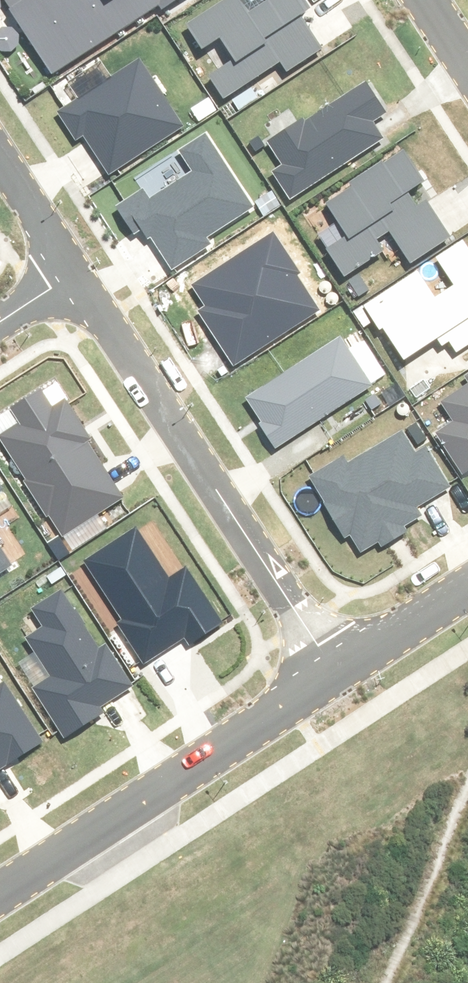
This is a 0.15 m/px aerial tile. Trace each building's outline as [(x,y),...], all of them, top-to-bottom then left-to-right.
[(52,75),(159,6),(162,10),(176,0),(3,0),(52,75)] [(226,97),(283,65),(287,73),(324,52),(294,0),(265,0),(246,10),(241,1),(192,28),(205,51),(223,41),(238,66),(216,79),(226,97)] [(140,65),(59,117),(80,149),(86,145),(109,179),(183,131),(140,65)] [(366,90),(267,147),(281,170),(270,176),(284,201),(383,144),(372,125),(383,119),(366,90)] [(140,195),(121,208),(145,245),(152,240),(172,271),(207,249),(201,240),(252,208),(207,138),(179,155),(191,175),(146,204),(140,195)] [(402,159),(324,209),(345,242),(324,256),(338,277),(392,242),(407,265),(447,240),(425,206),(414,213),(402,194),(418,184),(402,159)] [(272,237),(191,290),(204,309),(198,313),(234,367),(320,312),(272,237)] [(401,375),(441,352),(449,366),(467,355),(467,242),(434,262),(452,291),(433,302),(416,273),(360,307),(401,375)] [(372,390),(340,340),(243,403),(276,453),(372,390)] [(438,404),(450,424),(435,433),(461,475),(467,471),(467,376),(462,380),(466,388),(438,404)] [(54,417),(39,394),(12,412),(25,432),(1,447),(62,539),(119,501),(82,446),(91,440),(69,408),(54,417)] [(342,460),(308,480),(344,538),(348,536),(359,553),(376,543),(379,546),(405,531),(402,527),(418,517),(413,508),(447,487),(425,451),(412,458),(400,437),(347,469),(342,460)] [(194,642),(219,625),(185,575),(169,586),(133,532),(83,565),(120,621),(113,626),(138,663),(186,631),(194,642)] [(53,680),(36,691),(63,731),(131,686),(104,647),(97,652),(59,594),(31,613),(41,628),(25,639),(53,680)] [(40,742),(8,686),(0,691),(0,766),(40,742)]
